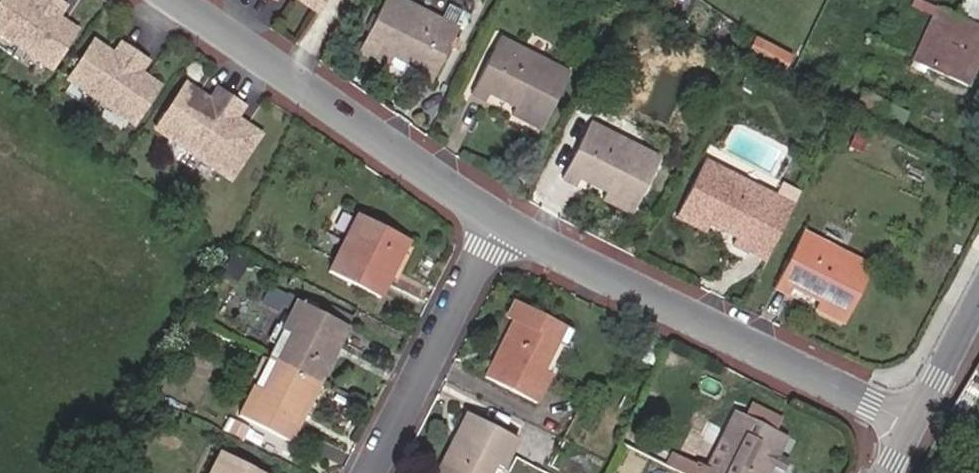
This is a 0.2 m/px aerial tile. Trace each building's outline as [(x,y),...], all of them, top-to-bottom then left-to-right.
[(0,7),(0,31),(54,66),(80,29),(68,20),(65,25),(58,21),(61,16),(68,5),(61,0),(34,0),(32,3),(28,0),(5,0),(0,7)] [(322,11),(330,0),(306,0),(322,11)] [(378,0),(376,0),(349,53),(376,67),(380,59),(386,46),(412,60),(406,72),(402,80),(422,89),(449,35),(378,0)] [(974,0),(965,0),(957,17),(936,8),(912,60),(968,88),(978,63),(978,2),(974,0)] [(61,16),(58,21),(65,25),(68,20),(61,16)] [(784,69),(791,56),(756,38),(749,51),(784,69)] [(117,53),(114,57),(107,53),(110,48),(97,40),(72,80),(137,123),(163,84),(150,76),(148,80),(141,75),(144,72),(150,61),(123,42),(117,53)] [(566,76),(495,41),(469,98),(485,106),(488,99),(495,87),(525,101),(519,114),(515,121),(540,134),(566,76)] [(380,59),(406,72),(412,60),(386,46),(380,59)] [(110,48),(107,53),(114,57),(117,53),(110,48)] [(150,76),(144,72),(141,75),(148,80),(150,76)] [(189,82),(158,128),(233,178),(264,132),(250,123),(247,128),(237,121),(240,116),(247,106),(220,88),(213,98),(210,103),(199,96),(202,91),(189,82)] [(488,99),(519,114),(525,101),(495,87),(488,99)] [(213,98),(202,91),(199,96),(210,103),(213,98)] [(250,123),(240,116),(237,121),(247,128),(250,123)] [(660,158),(589,125),(562,180),(578,187),(580,182),(586,169),(618,184),(612,197),(610,202),(633,213),(660,158)] [(770,198),(700,165),(673,222),(695,233),(699,225),(704,213),(731,225),(725,237),(721,246),(742,255),(770,198)] [(580,182),(612,197),(618,184),(586,169),(580,182)] [(699,225),(725,237),(731,225),(704,213),(699,225)] [(404,239),(353,215),(323,275),(375,300),(404,239)] [(843,330),(873,271),(799,234),(770,293),(786,301),(790,294),(796,282),(823,295),(817,308),(813,315),(843,330)] [(790,294),(817,308),(823,295),(796,282),(790,294)] [(345,324),(295,298),(265,357),(315,382),(345,324)] [(539,412),(554,381),(534,371),(548,343),(568,353),(575,338),(516,310),(509,324),(517,327),(487,388),(539,412)] [(548,343),(534,371),(554,381),(568,353),(548,343)] [(315,382),(265,357),(237,415),(287,439),(315,382)] [(743,412),(774,425),(780,411),(749,397),(743,412)] [(669,456),(663,469),(673,472),(768,472),(772,464),(777,452),(786,431),(774,425),(743,412),(731,407),(703,468),(669,456)] [(522,449),(468,422),(444,472),(483,472),(485,469),(492,472),(510,472),(522,449)] [(210,472),(264,472),(221,451),(210,472)] [(777,452),(772,464),(783,469),(788,457),(777,452)]
